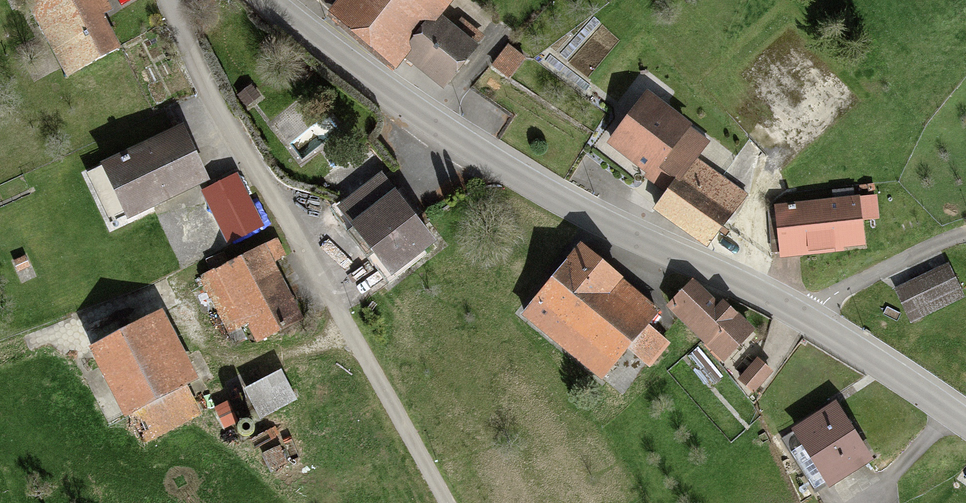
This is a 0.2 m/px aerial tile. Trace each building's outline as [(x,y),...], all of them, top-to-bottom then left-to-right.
[(67,73),(120,46),(100,7),(107,3),(105,0),(29,0),(67,73)] [(330,5),(398,62),(403,56),(439,14),(451,0),(335,0),(330,5)] [(473,43),(439,14),(403,56),(438,85),(473,43)] [(508,46),(493,65),(509,78),(524,58),(508,46)] [(250,89),(238,98),(246,108),(258,99),(250,89)] [(186,124),(105,158),(126,209),(208,175),(186,124)] [(715,165),(666,128),(626,180),(705,241),(739,197),(709,173),(715,165)] [(384,170),(342,204),(393,268),(435,233),(384,170)] [(233,175),(206,188),(232,237),(259,224),(233,175)] [(860,199),(781,207),(786,254),(864,246),(860,199)] [(275,239),(203,278),(231,330),(251,319),(260,334),(298,314),(272,265),(285,258),(275,239)] [(527,313),(602,373),(625,344),(645,320),(655,308),(617,278),(622,271),(585,241),(527,313)] [(949,265),(897,289),(914,324),(965,300),(949,265)] [(690,283),(668,305),(722,358),(749,330),(722,305),(718,310),(690,283)] [(158,307),(92,342),(145,442),(198,414),(181,382),(194,376),(158,307)] [(645,320),(625,344),(650,365),(670,340),(645,320)] [(757,358),(739,378),(754,391),(772,371),(757,358)] [(279,371),(248,388),(263,415),(293,398),(279,371)] [(835,401),(796,427),(831,480),(870,454),(835,401)] [(279,447),(262,455),(270,470),(286,462),(279,447)]
